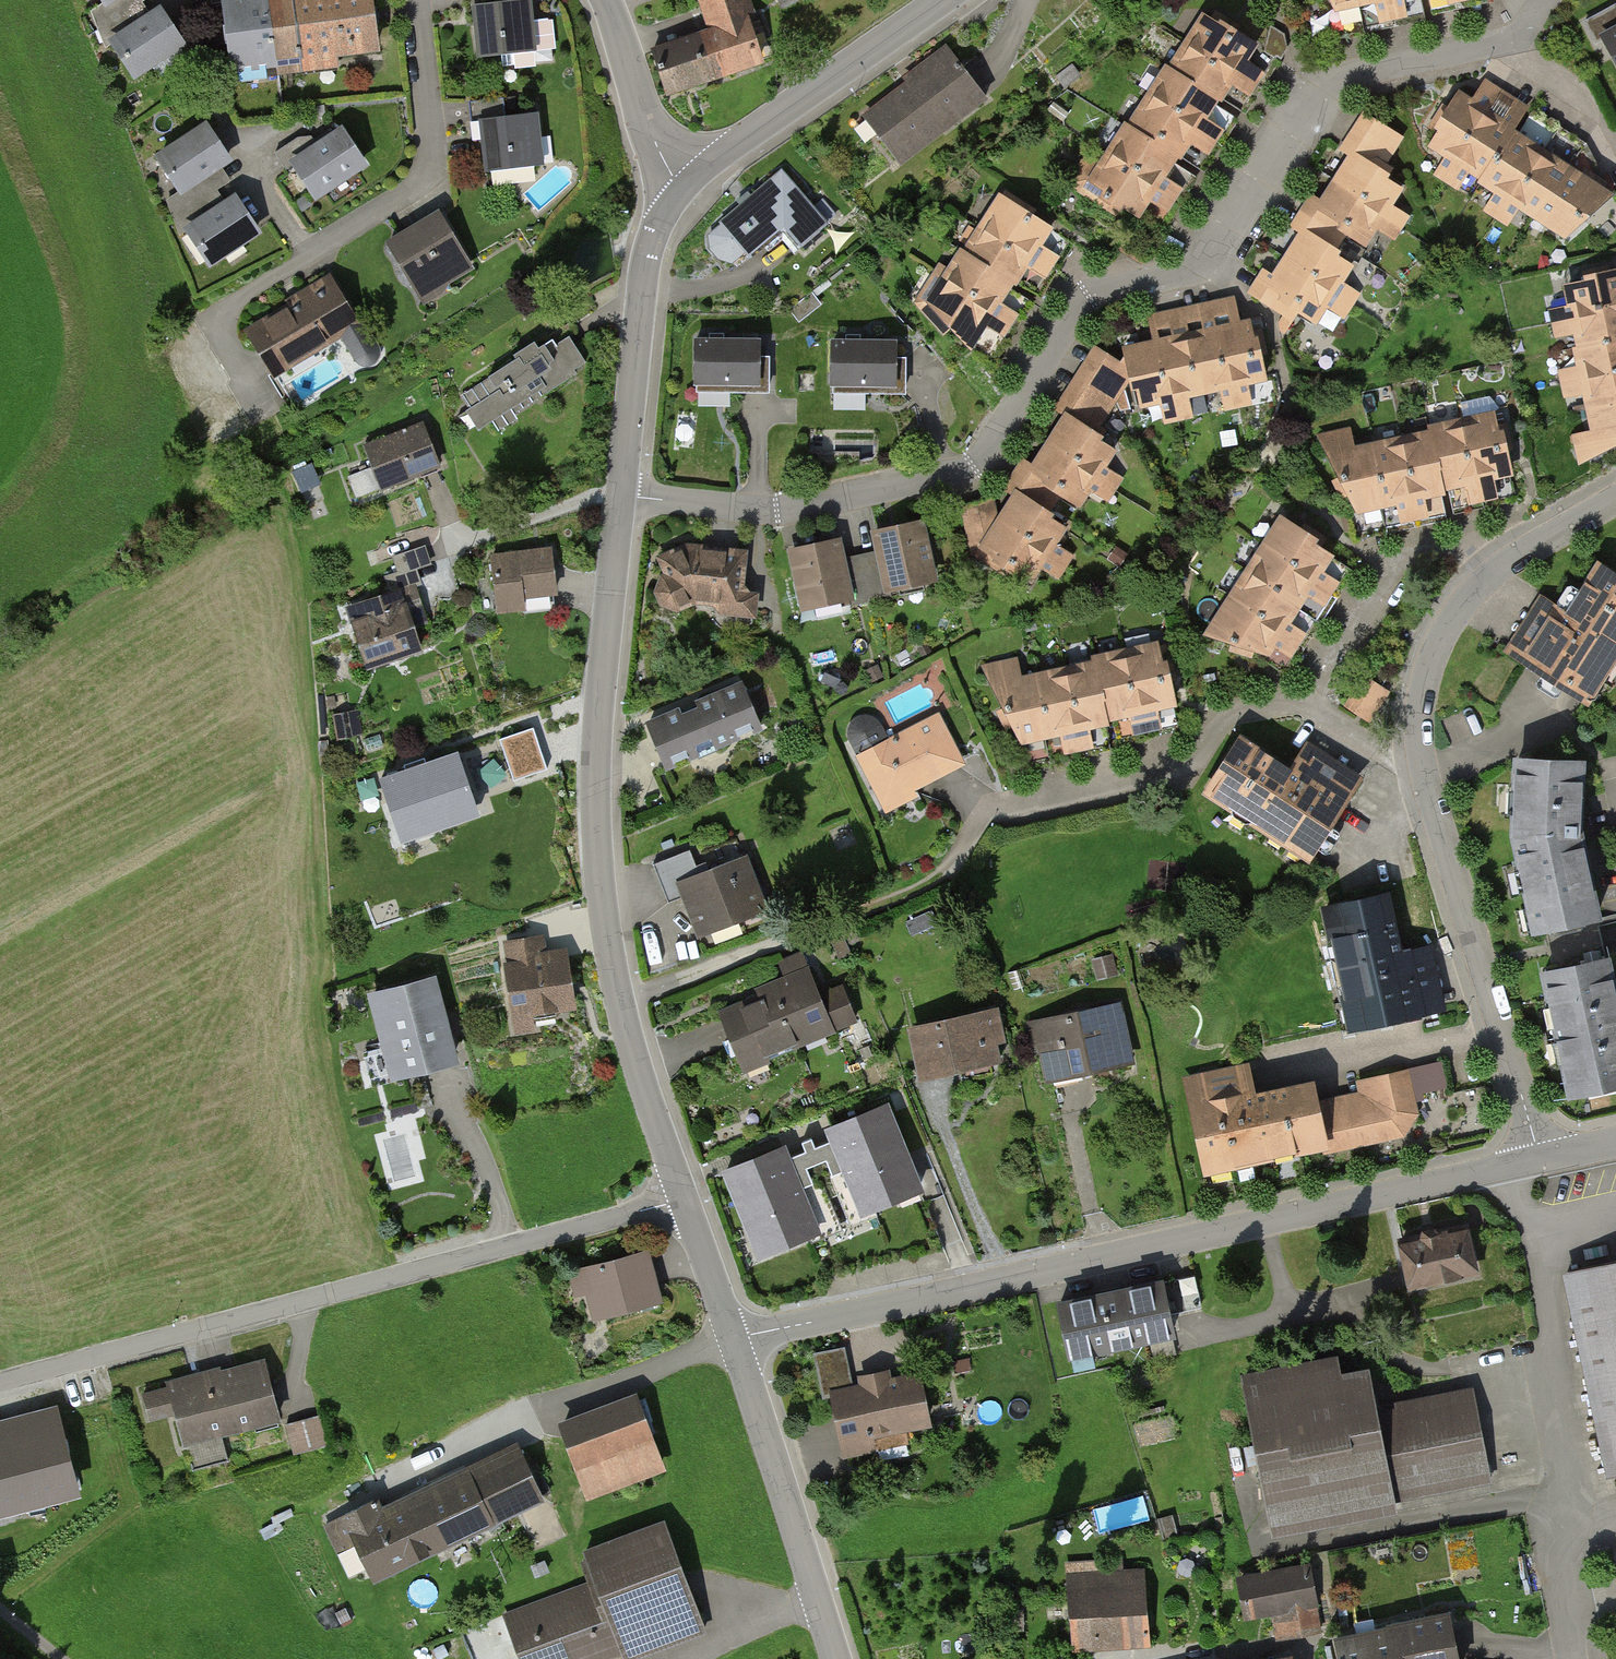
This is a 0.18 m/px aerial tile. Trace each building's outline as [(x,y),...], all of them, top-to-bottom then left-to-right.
[(88,10),(106,39),(152,10),(146,0),(106,0),(97,5),(88,10)] [(271,0),(218,0),(228,82),(281,75),(271,0)] [(281,75),(345,67),(343,56),(382,51),(376,0),(271,0),(281,75)] [(478,54),(538,47),(532,0),(523,0),(472,6),(478,54)] [(709,28),(643,49),(660,100),(769,65),(748,0),(700,0),(709,28)] [(1337,9),(1376,0),(1333,0),(1337,9)] [(106,39),(129,76),(185,42),(162,4),(152,10),(106,39)] [(1213,24),(1203,17),(1170,69),(1166,66),(1128,126),(1125,124),(1102,159),(1090,151),(1084,161),(1097,169),(1091,178),(1107,189),(1102,197),(1120,208),(1122,204),(1139,215),(1172,162),(1156,151),(1161,144),(1180,156),(1212,104),(1196,93),(1201,85),(1221,98),(1255,45),(1224,26),(1227,22),(1218,16),(1213,24)] [(1608,32),(1615,47),(1615,27),(1608,32)] [(942,52),(852,116),(888,166),(978,101),(942,52)] [(1513,127),(1459,93),(1446,113),(1439,115),(1433,123),(1442,128),(1431,146),(1484,179),(1481,183),(1554,229),(1572,214),(1581,220),(1611,194),(1587,180),(1596,166),(1578,155),(1570,168),(1517,134),(1507,151),(1500,147),(1513,127)] [(480,117),(485,168),(541,163),(537,112),(480,117)] [(205,121),(149,158),(180,205),(226,173),(220,164),(230,158),(205,121)] [(1401,138),(1373,121),(1357,147),(1385,164),(1401,138)] [(289,163),(313,199),(367,163),(344,127),(289,163)] [(1372,166),(1351,153),(1269,284),(1286,295),(1282,301),(1288,304),(1285,308),(1295,314),(1298,310),(1317,322),(1352,266),(1333,254),(1347,232),(1366,243),(1400,189),(1384,179),(1389,171),(1379,165),(1372,166)] [(776,171),(690,237),(721,278),(775,237),(787,252),(819,227),(776,171)] [(180,205),(165,208),(178,229),(224,200),(214,192),(226,184),(226,173),(180,205)] [(178,229),(204,269),(262,232),(236,192),(224,200),(178,229)] [(945,318),(970,346),(1008,287),(991,277),(996,269),(1016,281),(1049,228),(1010,204),(1008,208),(997,202),(965,254),(961,251),(930,302),(937,311),(934,314),(941,322),(945,318)] [(389,244),(418,299),(471,271),(442,216),(389,244)] [(1587,284),(1567,288),(1580,348),(1576,349),(1599,451),(1615,442),(1615,337),(1615,272),(1602,275),(1595,272),(1584,274),(1587,284)] [(244,330),(270,375),(359,324),(332,279),(244,330)] [(1248,321),(1125,348),(1133,384),(1138,382),(1143,405),(1265,378),(1260,355),(1265,354),(1259,329),(1250,331),(1248,321)] [(558,337),(453,397),(470,427),(575,367),(558,337)] [(747,345),(690,346),(690,389),(748,388),(747,345)] [(882,350),(823,351),(825,401),(903,399),(902,365),(883,366),(882,350)] [(1123,387),(1094,369),(1070,408),(1098,426),(1123,387)] [(1431,432),(1330,454),(1358,509),(1440,491),(1436,469),(1444,467),(1448,485),(1509,472),(1502,437),(1507,436),(1505,423),(1495,426),(1492,414),(1430,428),(1431,432)] [(1086,427),(1066,415),(984,544),(998,553),(992,562),(1007,571),(1009,568),(1030,582),(1065,527),(1046,516),(1061,492),(1079,504),(1112,450),(1097,441),(1103,431),(1094,426),(1086,427)] [(361,453),(377,492),(436,469),(421,430),(361,453)] [(984,507),(966,511),(970,529),(988,524),(984,507)] [(1301,530),(1282,518),(1208,633),(1268,652),(1329,555),(1313,544),(1318,535),(1303,526),(1301,530)] [(920,523),(876,533),(881,555),(862,559),(872,600),(891,595),(889,588),(933,578),(920,523)] [(696,542),(650,559),(659,574),(652,578),(645,591),(658,617),(686,603),(706,609),(720,625),(749,622),(755,591),(739,589),(749,553),(696,542)] [(837,542),(793,552),(806,606),(849,596),(851,605),(872,600),(862,559),(842,563),(837,542)] [(422,548),(386,557),(396,594),(416,589),(412,572),(427,568),(422,548)] [(487,559),(494,613),(555,605),(548,551),(487,559)] [(1586,700),(1615,652),(1615,574),(1600,564),(1569,613),(1558,606),(1523,660),(1586,700)] [(342,631),(351,668),(409,655),(395,591),(357,600),(363,627),(342,631)] [(1158,658),(1155,646),(1095,659),(1096,662),(994,685),(1023,740),(1105,721),(1100,699),(1107,697),(1111,716),(1173,702),(1165,667),(1170,666),(1168,656),(1158,658)] [(1363,677),(1351,698),(1370,710),(1383,689),(1363,677)] [(761,733),(742,685),(643,724),(661,771),(761,733)] [(848,735),(849,739),(880,798),(904,786),(906,790),(960,762),(937,718),(897,738),(895,735),(887,739),(878,722),(874,718),(870,716),(865,716),(860,716),(855,718),(852,722),(849,727),(848,731),(848,735)] [(534,723),(500,735),(515,777),(549,765),(534,723)] [(1240,737),(1208,789),(1311,854),(1350,793),(1296,759),(1289,768),(1240,737)] [(380,770),(402,834),(481,807),(459,742),(380,770)] [(1515,834),(1535,930),(1598,916),(1578,828),(1581,762),(1518,759),(1515,834)] [(687,854),(649,867),(663,905),(676,901),(689,937),(762,911),(742,857),(694,875),(687,854)] [(1387,894),(1327,907),(1353,1026),(1424,1011),(1410,948),(1399,951),(1387,894)] [(851,955),(842,935),(832,939),(840,959),(851,955)] [(503,943),(516,1015),(573,1005),(565,956),(543,960),(539,937),(503,943)] [(1545,972),(1571,1092),(1615,1083),(1615,1001),(1607,958),(1545,972)] [(762,998),(723,1014),(741,1057),(762,1049),(765,1055),(797,1042),(795,1038),(829,1024),(831,1029),(857,1019),(843,986),(820,995),(810,970),(759,991),(762,998)] [(374,996),(395,1075),(453,1059),(432,980),(374,996)] [(1116,1005),(1038,1022),(1050,1077),(1128,1060),(1116,1005)] [(936,1023),(915,1027),(925,1071),(963,1062),(962,1057),(1000,1048),(992,1015),(937,1027),(936,1023)] [(366,1053),(374,1080),(390,1075),(382,1048),(366,1053)] [(1409,1092),(1404,1071),(1358,1081),(1361,1094),(1329,1102),(1331,1115),(1319,1117),(1325,1142),(1326,1149),(1401,1132),(1396,1111),(1409,1092)] [(1253,1083),(1190,1097),(1205,1168),(1325,1142),(1319,1117),(1312,1082),(1256,1095),(1253,1083)] [(827,1144),(789,1159),(784,1147),(718,1174),(754,1263),(818,1237),(813,1224),(854,1208),(859,1221),(925,1195),(888,1105),(822,1131),(827,1144)] [(1384,1244),(1392,1289),(1465,1276),(1456,1231),(1384,1244)] [(580,1323),(655,1306),(643,1251),(557,1270),(564,1299),(574,1296),(580,1323)] [(1595,1478),(1615,1474),(1615,1260),(1554,1272),(1595,1478)] [(1043,1305),(1054,1362),(1160,1340),(1148,1283),(1043,1305)] [(811,1353),(829,1463),(897,1452),(893,1430),(920,1426),(911,1375),(849,1385),(843,1348),(811,1353)] [(1351,1357),(1236,1379),(1266,1531),(1492,1487),(1472,1386),(1361,1407),(1351,1357)] [(179,1446),(277,1418),(260,1359),(141,1393),(149,1420),(170,1414),(179,1446)] [(578,1505),(660,1475),(630,1396),(548,1427),(578,1505)] [(77,1499),(56,1411),(0,1424),(0,1517),(77,1499)] [(283,1457),(325,1448),(319,1417),(277,1425),(283,1457)] [(356,1590),(534,1506),(507,1450),(380,1510),(375,1498),(324,1522),(356,1590)] [(501,1618),(516,1658),(595,1658),(597,1658),(634,1658),(704,1632),(660,1517),(567,1552),(580,1588),(501,1618)] [(1061,1570),(1066,1652),(1144,1647),(1139,1572),(1121,1573),(1120,1559),(1103,1560),(1104,1568),(1061,1570)] [(1236,1573),(1242,1619),(1272,1616),(1274,1638),(1318,1633),(1310,1565),(1236,1573)] [(1347,1658),(1463,1658),(1454,1616),(1342,1638),(1347,1658)]
